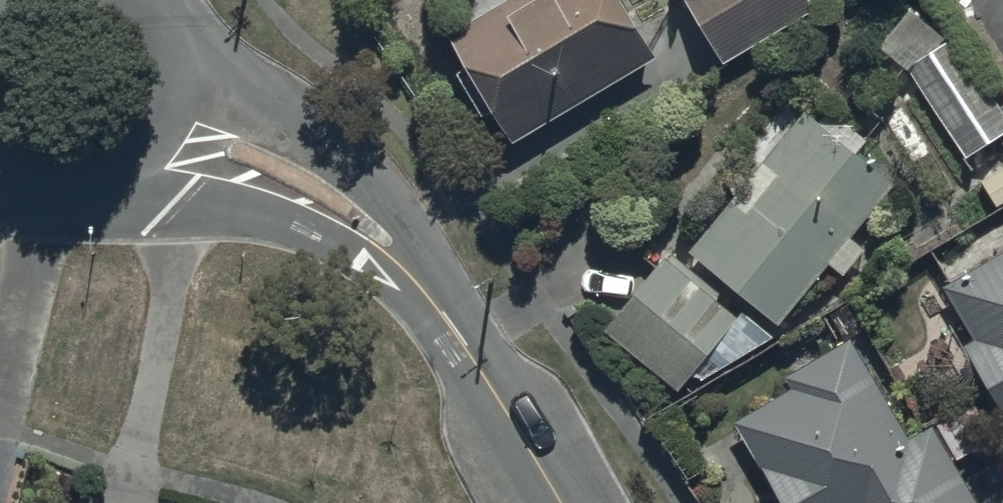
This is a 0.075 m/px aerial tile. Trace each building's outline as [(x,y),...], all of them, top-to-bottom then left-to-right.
[(507,130),(649,46),(622,0),(484,0),(444,24),(460,50),(449,57),(475,101),(486,94),(507,130)] [(720,54),(809,0),(687,0),(720,54)] [(1002,124),(1002,110),(948,26),(940,31),(937,27),(940,26),(910,0),(902,0),(872,34),(907,64),(963,152),(1002,124)] [(726,191),(687,244),(774,316),(825,255),(839,267),(861,241),(844,227),(888,175),(852,145),(862,133),(826,102),(814,116),(800,104),(759,152),(774,164),(741,203),(726,191)] [(938,279),(972,333),(962,339),(1002,412),(1002,239),(938,279)] [(656,248),(598,321),(674,382),(732,310),(656,248)] [(843,330),(783,366),(789,376),(728,412),(782,502),(978,502),(961,473),(989,456),(978,437),(989,430),(966,393),(903,430),(843,330)]
